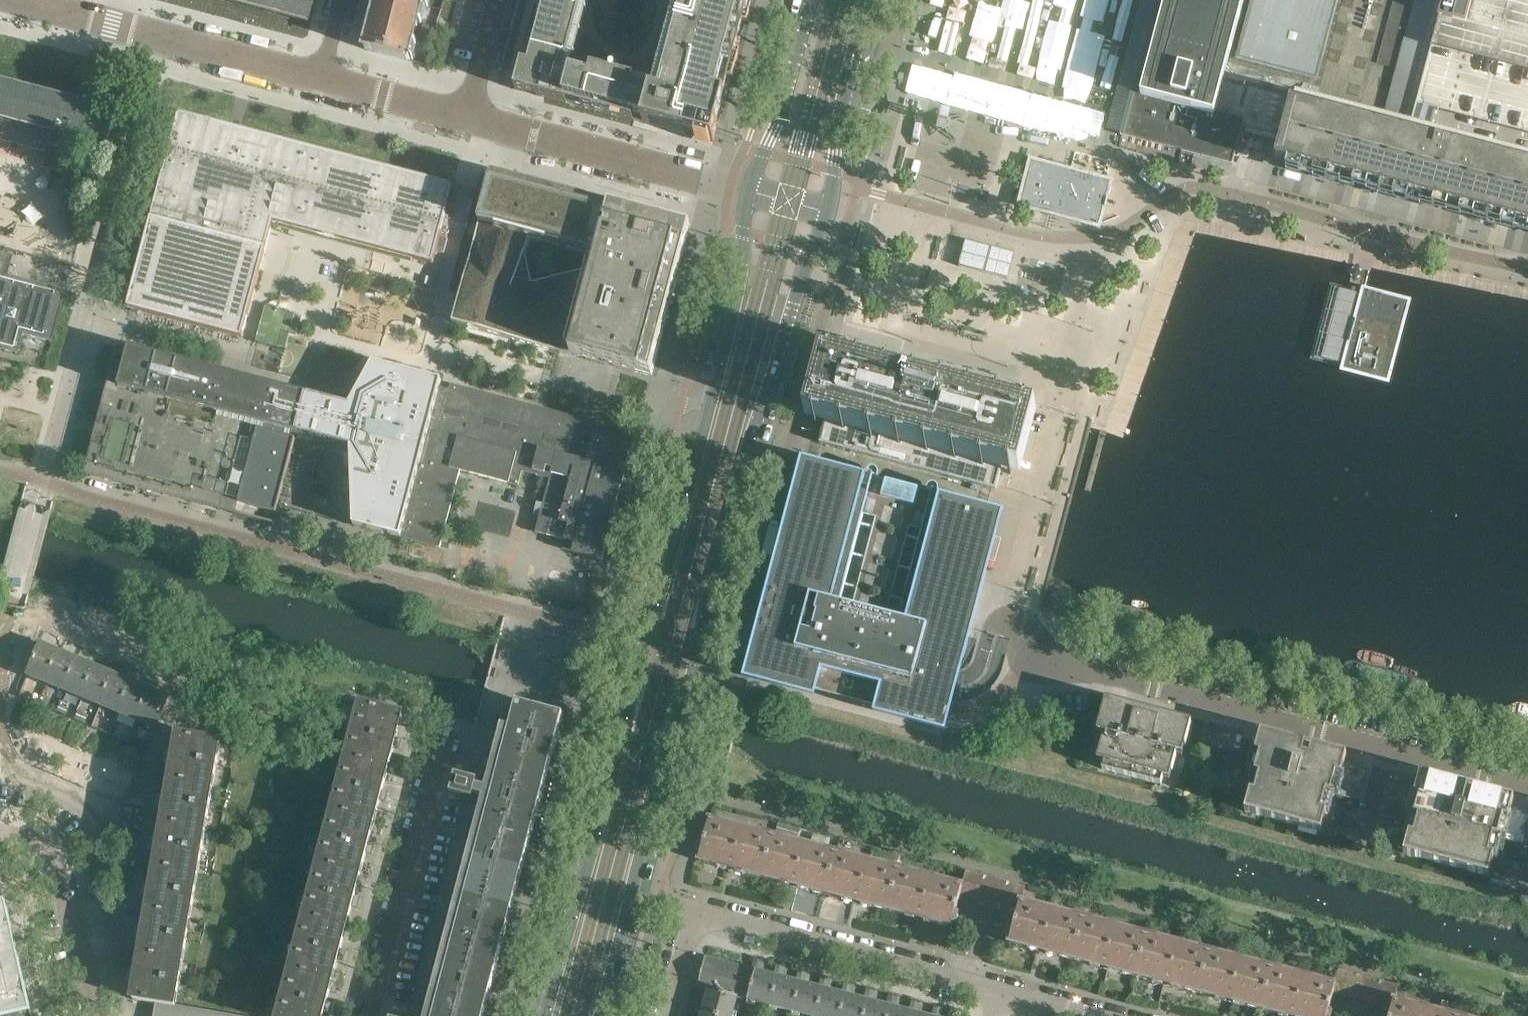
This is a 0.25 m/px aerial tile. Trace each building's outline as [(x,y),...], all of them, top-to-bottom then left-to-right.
[(312,0),(231,0),(265,9),(264,11),(277,14),(277,12),(306,20),(305,23),(306,23),(312,0)] [(365,49),(408,61),(415,33),(423,5),(402,0),(378,0),(374,16),(373,19),(372,25),(371,26),(365,49)] [(696,141),(710,145),(711,141),(714,142),(729,83),(734,84),(740,60),(736,59),(744,26),(749,27),(751,17),(747,16),(751,0),(630,0),(647,5),(635,48),(608,41),(619,0),(539,0),(516,84),(515,89),(537,95),(685,135),(686,133),(685,133),(688,121),(701,124),(696,141)] [(1148,29),(1157,32),(1149,62),(1140,59),(1132,91),(1141,93),(1133,125),(1202,143),(1199,155),(1232,164),(1242,127),(1379,163),(1380,158),(1390,161),(1401,164),(1400,167),(1402,168),(1400,179),(1397,178),(1395,184),(1398,185),(1396,191),(1394,191),(1393,193),(1527,228),(1527,0),(1156,0),(1148,29)] [(969,57),(1006,67),(1013,42),(988,35),(990,27),(978,24),(969,57)] [(1093,87),(1104,30),(1081,26),(1071,83),(1093,87)] [(909,87),(922,90),(923,84),(954,92),(959,72),(916,61),(909,87)] [(112,112),(111,112),(59,98),(60,93),(0,77),(0,79),(0,139),(45,151),(41,167),(42,168),(43,166),(63,172),(72,137),(103,145),(112,112)] [(453,185),(241,129),(229,126),(179,113),(162,176),(150,223),(128,306),(127,308),(138,311),(242,338),(273,221),(433,264),(453,185)] [(944,119),(941,121),(939,125),(941,129),(946,130),(949,128),(950,124),(948,120),(944,119)] [(1098,226),(1111,179),(1030,158),(1017,205),(1098,226)] [(691,227),(492,175),(453,323),(652,376),(691,227)] [(965,240),(958,266),(1006,278),(1013,252),(965,240)] [(65,291),(7,275),(9,265),(0,263),(0,349),(17,354),(22,334),(51,342),(65,291)] [(1389,384),(1411,300),(1362,286),(1339,371),(1389,384)] [(1020,473),(1036,411),(1018,407),(1024,384),(846,337),(840,360),(822,355),(806,417),(825,422),(819,443),(996,489),(1001,468),(1020,473)] [(118,386),(124,360),(116,358),(119,345),(120,345),(118,344),(118,345),(108,383),(111,384),(88,472),(234,510),(257,423),(118,386)] [(306,394),(128,347),(124,360),(118,386),(257,423),(234,510),(234,512),(233,513),(273,524),(272,524),(273,524),(273,522),(270,521),(236,512),(238,503),(275,512),(294,438),(288,437),(290,431),(296,433),(306,394)] [(519,486),(523,468),(545,474),(547,467),(553,468),(536,532),(575,542),(572,552),(602,560),(634,442),(596,432),(598,423),(451,384),(441,422),(382,406),(366,466),(415,479),(400,538),(440,548),(461,471),(519,486)] [(937,730),(997,508),(935,491),(935,489),(936,488),(935,487),(935,485),(935,484),(934,483),(933,483),(931,482),(930,481),(928,482),(927,482),(926,483),(925,484),(924,485),(924,486),(923,488),(875,476),(876,474),(876,472),(876,471),(875,469),(875,468),(873,467),(872,467),(871,466),(869,466),(868,467),(866,468),(865,468),(865,469),(864,471),(864,473),(797,455),(737,674),(937,730)] [(47,683),(61,651),(41,643),(28,675),(47,683)] [(65,690),(79,658),(61,651),(47,683),(65,690)] [(83,698),(97,666),(79,658),(65,690),(83,698)] [(1354,678),(1355,678),(1420,693),(1422,693),(1423,692),(1424,691),(1425,690),(1426,689),(1426,687),(1426,686),(1426,684),(1426,682),(1425,681),(1424,680),(1423,679),(1422,678),(1357,662),(1356,662),(1354,662),(1353,662),(1351,663),(1350,664),(1349,665),(1348,667),(1348,668),(1348,670),(1348,671),(1348,673),(1349,674),(1350,676),(1351,677),(1352,677),(1354,678)] [(101,706),(115,673),(97,666),(83,698),(101,706)] [(119,713),(133,681),(115,673),(101,706),(119,713)] [(137,721),(151,688),(133,681),(119,713),(137,721)] [(156,729),(169,696),(151,688),(137,721),(156,729)] [(1183,755),(1191,723),(1106,700),(1100,723),(1097,733),(1104,734),(1097,760),(1104,761),(1102,769),(1161,784),(1163,777),(1170,779),(1176,753),(1183,755)] [(516,703),(513,716),(497,712),(482,769),(479,781),(461,776),(455,796),(473,801),(466,827),(451,886),(436,944),(420,1003),(417,1015),(484,1015),(499,961),(514,903),(530,844),(545,786),(564,716),(516,703)] [(397,738),(402,716),(361,705),(347,758),(388,769),(394,748),(399,749),(401,739),(397,738)] [(1358,787),(1367,775),(1363,771),(1356,767),(1352,765),(1345,761),(1346,754),(1312,745),(1310,751),(1304,749),(1305,743),(1261,731),(1255,753),(1257,753),(1260,754),(1256,770),(1255,773),(1259,775),(1259,776),(1255,792),(1251,791),(1250,791),(1244,812),(1321,832),(1327,811),(1322,810),(1326,792),(1357,800),(1360,788),(1358,787)] [(213,787),(220,743),(178,736),(175,754),(170,753),(169,763),(174,764),(172,771),(171,780),(213,787)] [(383,791),(385,782),(388,769),(347,758),(333,811),(374,822),(380,801),(385,802),(387,792),(383,791)] [(1527,821),(1527,815),(1527,814),(1523,811),(1519,809),(1512,805),(1514,798),(1475,788),(1473,794),(1467,792),(1468,786),(1419,773),(1414,794),(1415,795),(1419,796),(1414,812),(1413,815),(1418,817),(1414,834),(1410,833),(1409,833),(1403,854),(1488,876),(1494,855),(1492,855),(1488,854),(1493,837),(1525,845),(1527,832),(1523,829),(1527,821)] [(205,831),(213,787),(171,780),(169,789),(168,797),(163,796),(161,806),(166,807),(165,814),(163,824),(205,831)] [(369,844),(371,834),(374,822),(333,811),(320,864),(361,875),(366,853),(371,855),(374,845),(369,844)] [(763,878),(774,837),(710,820),(704,846),(700,847),(698,855),(701,857),(699,861),(763,878)] [(198,875),(205,831),(163,824),(162,833),(161,840),(156,840),(154,850),(159,850),(156,867),(198,875)] [(826,895),(836,854),(774,837),(763,878),(826,895)] [(888,911),(899,870),(836,854),(826,895),(888,911)] [(355,897),(357,888),(361,875),(320,864),(306,917),(347,928),(352,907),(357,908),(360,898),(355,897)] [(190,918),(198,875),(156,867),(153,885),(148,884),(146,894),(151,895),(148,911),(190,918)] [(956,913),(961,895),(963,887),(962,887),(899,870),(888,911),(952,928),(953,924),(957,923),(959,915),(956,913)] [(973,898),(979,875),(966,871),(962,887),(963,887),(961,895),(973,898)] [(984,901),(990,878),(979,875),(973,898),(984,901)] [(995,904),(1001,881),(990,878),(984,901),(995,904)] [(1006,907),(1013,884),(1001,881),(995,904),(1006,907)] [(1021,903),(1026,887),(1013,884),(1006,907),(1019,910),(1021,902),(1021,903)] [(24,1013),(31,1011),(6,901),(0,902),(0,1015),(8,1015),(24,1013)] [(1073,960),(1084,919),(1021,903),(1021,902),(1019,910),(1014,928),(1010,929),(1008,937),(1011,940),(1010,943),(1073,960)] [(183,962),(190,918),(148,911),(146,928),(141,927),(139,937),(144,938),(141,955),(183,962)] [(341,950),(343,940),(347,928),(306,917),(292,970),(333,981),(338,960),(343,961),(346,951),(341,950)] [(1136,977),(1147,936),(1084,919),(1073,960),(1136,977)] [(1199,993),(1209,952),(1147,936),(1136,977),(1199,993)] [(1261,1010),(1272,969),(1209,952),(1199,993),(1261,1010)] [(179,984),(183,962),(141,955),(138,971),(133,971),(132,981),(136,982),(133,999),(157,1003),(170,1005),(175,1006),(179,984)] [(725,993),(733,964),(705,957),(698,986),(708,989),(708,988),(725,993)] [(771,1006),(778,976),(774,975),(760,971),(763,960),(754,958),(751,969),(756,970),(748,1000),(771,1006)] [(748,1000),(756,970),(751,969),(733,964),(725,993),(738,996),(738,997),(748,1000)] [(793,1012),(801,982),(796,981),(782,977),(785,966),(777,964),(774,975),(778,976),(771,1006),(793,1012)] [(1333,993),(1336,986),(1335,985),(1272,969),(1261,1010),(1285,1015),(1331,1015),(1332,1014),(1329,1011),(1333,993)] [(327,1002),(333,981),(292,970),(280,1015),(323,1015),(324,1012),(329,1013),(332,1003),(327,1002)] [(819,987),(805,983),(808,972),(799,970),(796,981),(801,982),(793,1012),(810,1015),(816,1015),(823,988),(819,987)] [(1346,996),(1352,973),(1339,970),(1335,985),(1336,986),(1333,993),(1346,996)] [(1357,999),(1363,976),(1352,973),(1346,996),(1357,999)] [(828,989),(830,978),(822,976),(819,987),(823,988),(816,1015),(840,1015),(846,994),(842,993),(828,989)] [(1368,1002),(1374,979),(1363,976),(1357,999),(1368,1002)] [(1379,1005),(1385,982),(1374,979),(1368,1002),(1379,1005)] [(864,999),(850,995),(853,984),(844,982),(842,993),(846,994),(840,1015),(864,1015),(869,1000),(864,999)] [(1394,1001),(1398,986),(1385,982),(1379,1005),(1392,1009),(1394,1001)] [(738,997),(738,996),(725,993),(708,988),(708,989),(703,1007),(693,1004),(691,1013),(701,1015),(702,1011),(720,1015),(733,1015),(738,997)] [(891,1006),(887,1005),(873,1001),(875,990),(867,988),(864,999),(869,1000),(864,1015),(888,1015),(891,1006)] [(909,1010),(895,1007),(898,996),(890,994),(887,1005),(891,1006),(888,1015),(913,1015),(914,1012),(909,1010)] [(918,1013),(921,1002),(912,1000),(909,1010),(914,1012),(913,1015),(930,1015),(918,1013)] [(1394,1001),(1392,1009),(1390,1015),(1451,1015),(1394,1001)] [(170,1005),(157,1003),(155,1015),(168,1015),(170,1005)] [(182,1007),(175,1006),(170,1005),(168,1015),(181,1015),(182,1007)] [(943,1008),(935,1006),(932,1015),(941,1015),(943,1008)] [(195,1009),(182,1007),(181,1015),(194,1015),(195,1009)]
